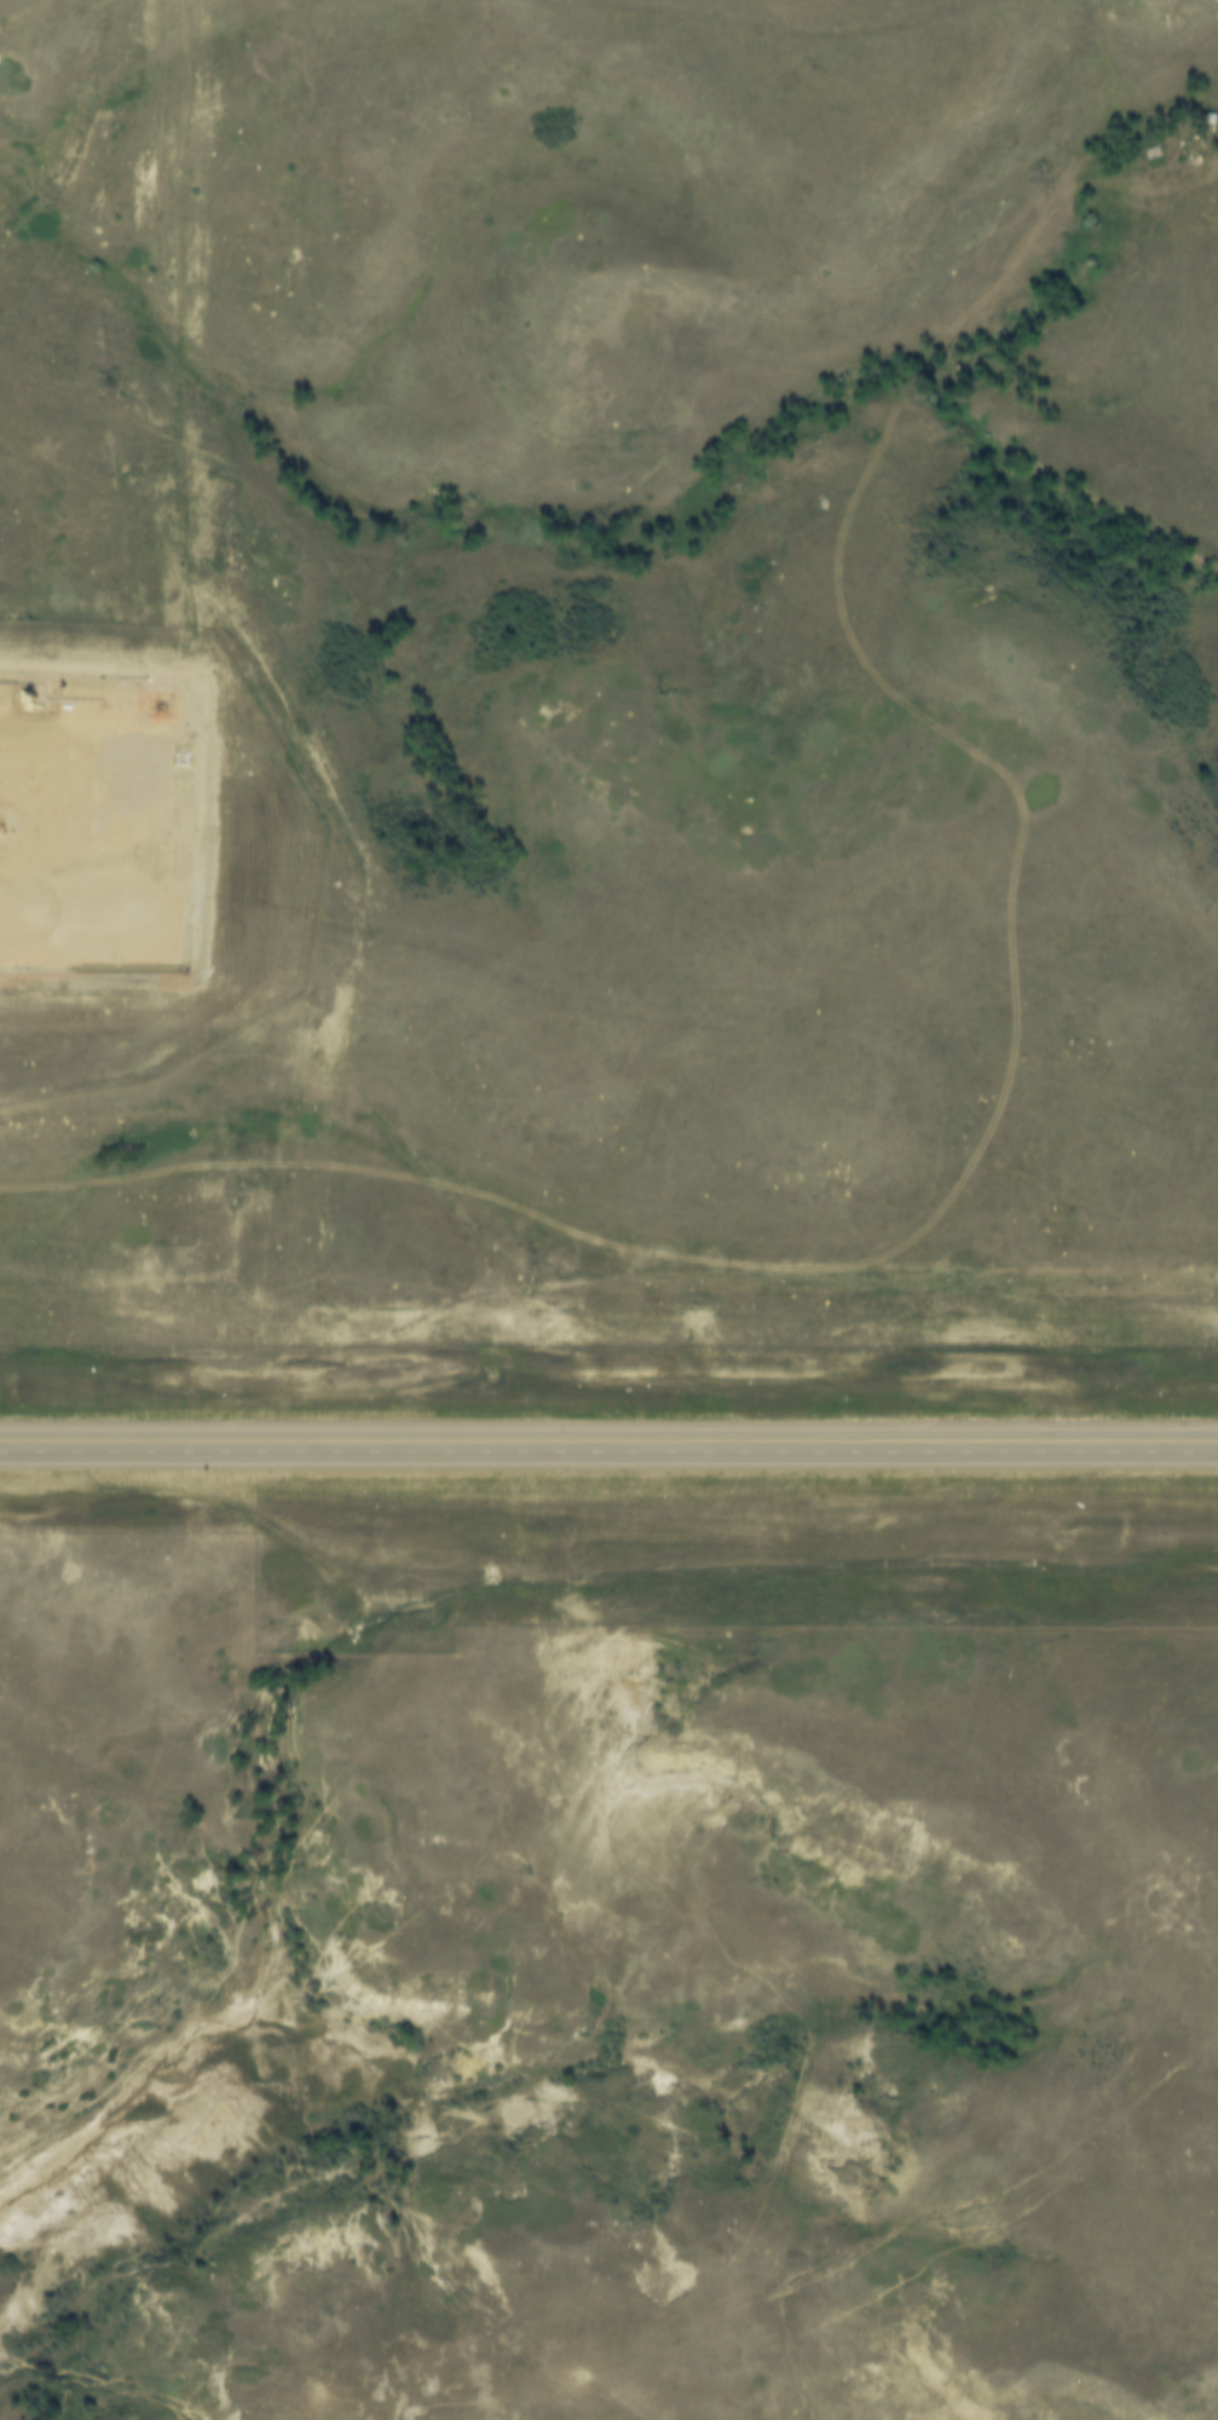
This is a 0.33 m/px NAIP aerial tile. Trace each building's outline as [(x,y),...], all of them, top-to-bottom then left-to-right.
[(28,710),(40,709),(38,690),(26,691),(28,710)]
